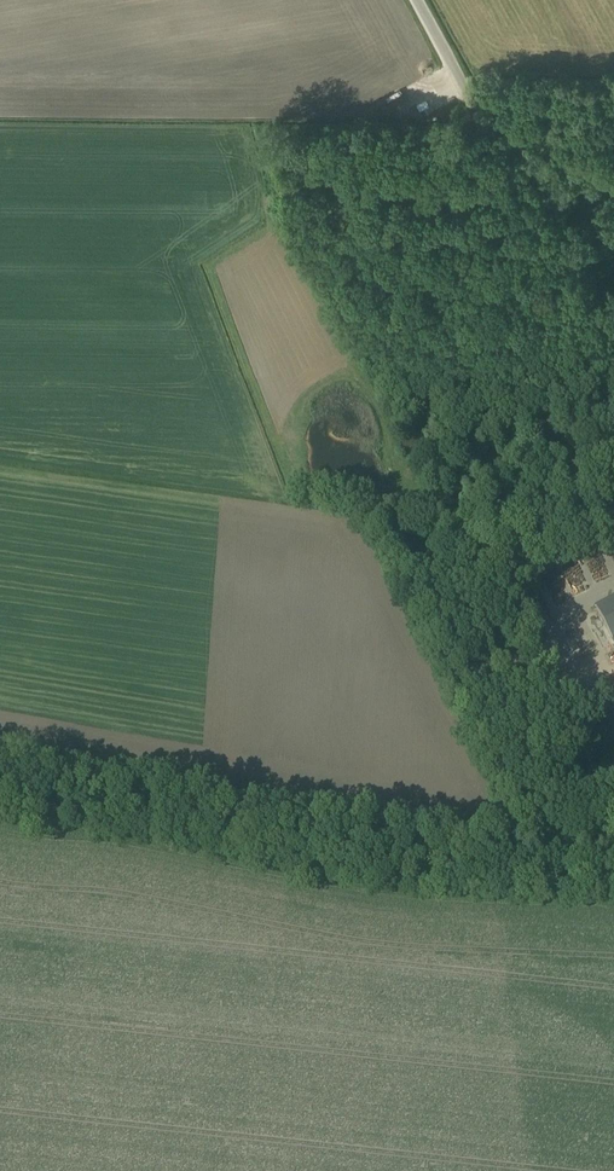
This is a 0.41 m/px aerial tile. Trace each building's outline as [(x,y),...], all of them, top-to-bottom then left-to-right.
[(613,642),(613,599),(595,609),(613,642)]
